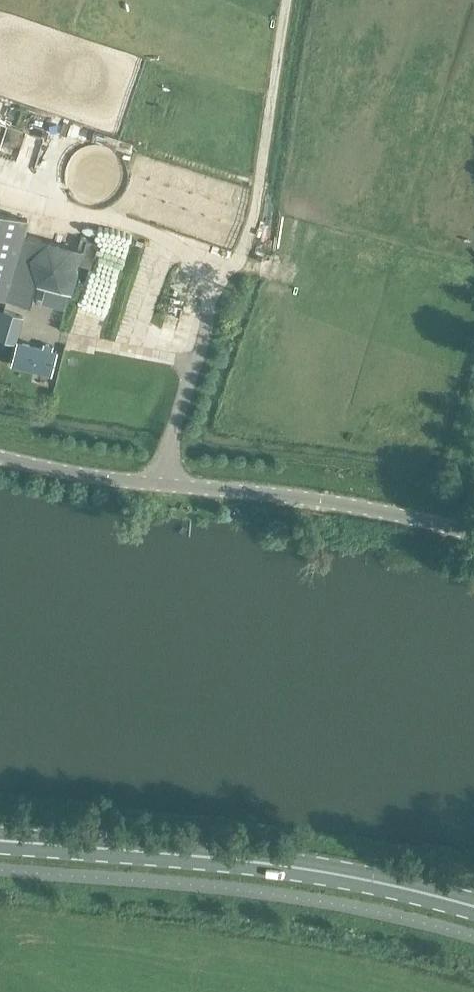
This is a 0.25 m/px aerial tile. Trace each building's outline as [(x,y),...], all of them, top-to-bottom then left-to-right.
[(9,179),(13,164),(26,168),(37,130),(0,120),(0,176),(9,179)] [(128,181),(129,174),(128,167),(126,161),(123,154),(119,149),(113,144),(107,141),(100,139),(93,139),(89,139),(86,140),(79,142),(74,145),(68,149),(64,155),(61,161),(59,168),(59,174),(59,179),(60,182),(62,189),(65,194),(69,199),(75,203),(78,205),(81,207),(87,208),(91,209),(95,209),(102,208),(108,206),(113,203),(119,198),(123,193),(126,187),(128,181)] [(80,247),(0,225),(0,304),(27,311),(36,280),(69,289),(80,247)] [(23,315),(4,310),(0,322),(0,338),(15,342),(23,315)] [(50,369),(55,348),(20,340),(15,360),(50,369)]
